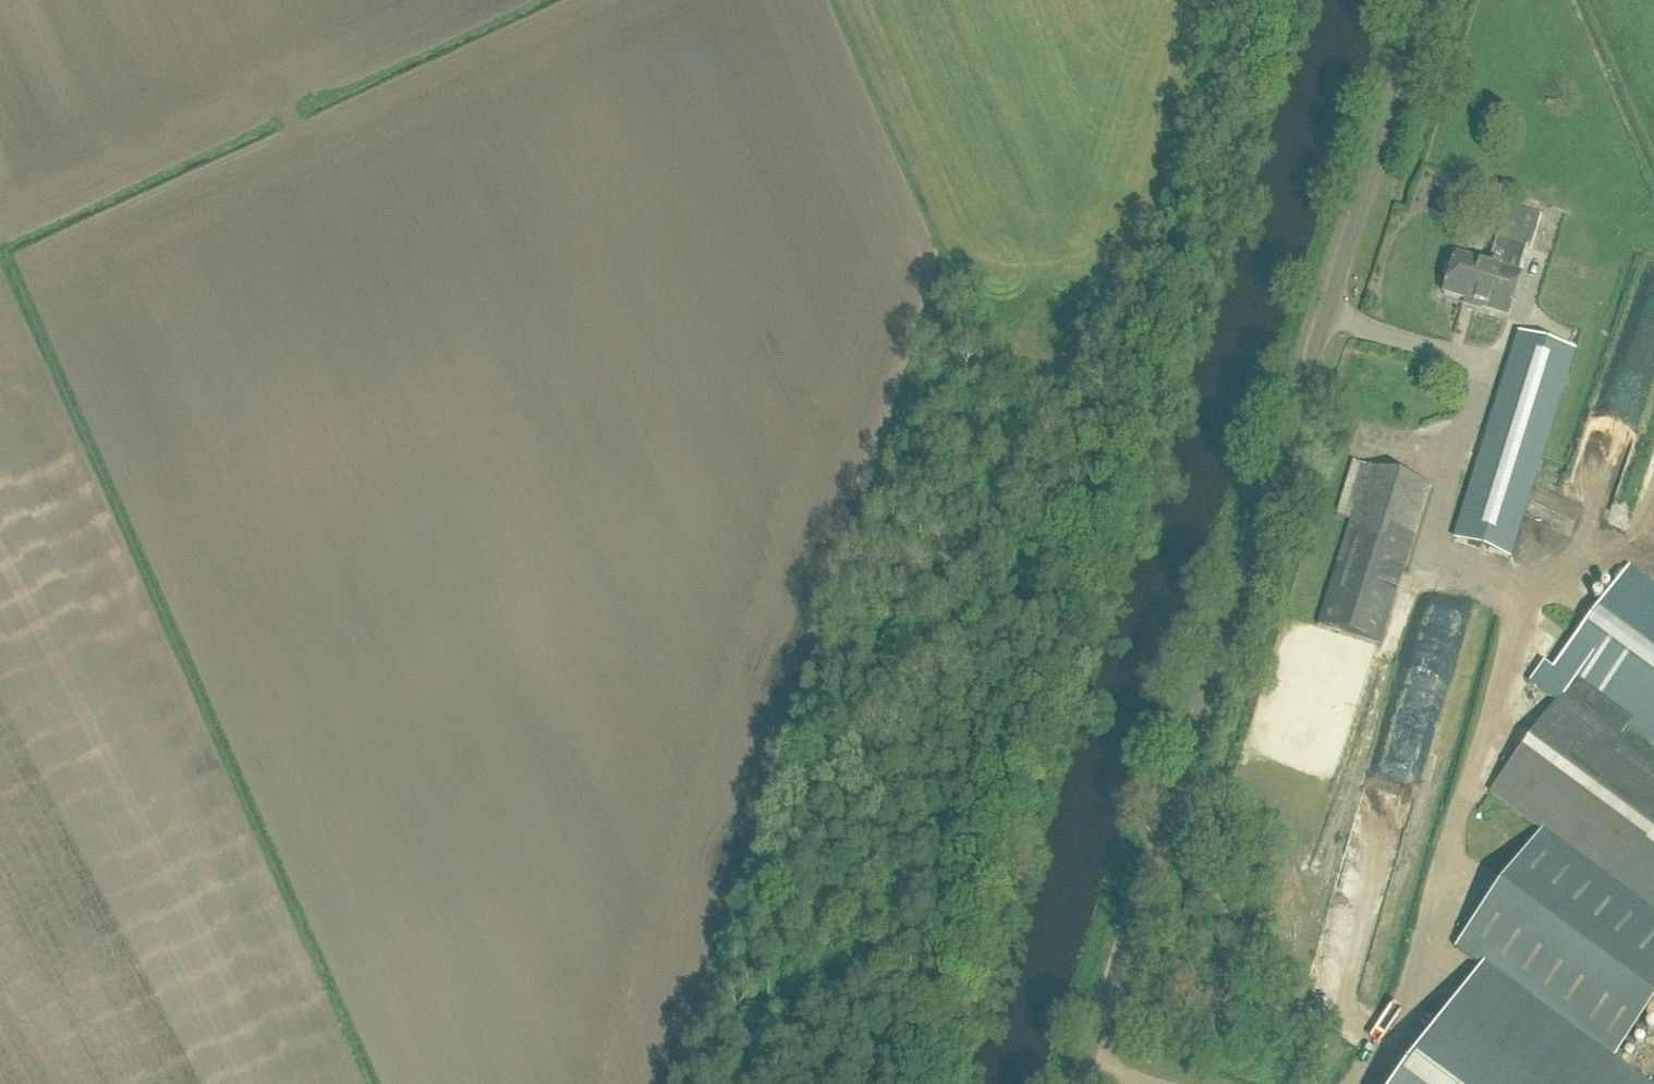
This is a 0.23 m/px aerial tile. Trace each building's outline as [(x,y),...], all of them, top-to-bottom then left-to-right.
[(1531,252),(1541,217),(1508,208),(1488,269),(1455,259),(1443,295),(1474,305),(1473,310),(1507,321),(1520,279),(1517,279),(1526,250),(1531,252)] [(1463,519),(1456,541),(1457,541),(1464,543),(1499,554),(1509,557),(1516,536),(1567,373),(1567,371),(1558,368),(1523,357),(1515,354),(1514,357),(1490,434),(1463,519)] [(1384,647),(1432,488),(1353,465),(1337,518),(1352,522),(1320,628),(1384,647)] [(1529,496),(1567,512),(1573,500),(1534,483),(1529,496)] [(1631,567),(1553,672),(1545,665),(1530,686),(1555,705),(1488,796),(1540,834),(1653,919),(1653,585),(1631,567)] [(1387,676),(1353,811),(1369,815),(1367,821),(1397,829),(1440,657),(1423,653),(1416,683),(1387,676)] [(1478,972),(1608,1068),(1653,1006),(1653,919),(1540,834),(1452,952),(1478,972)] [(1250,861),(1258,858),(1254,848),(1246,851),(1250,861)] [(1478,972),(1395,1083),(1629,1083),(1608,1068),(1478,972)]
